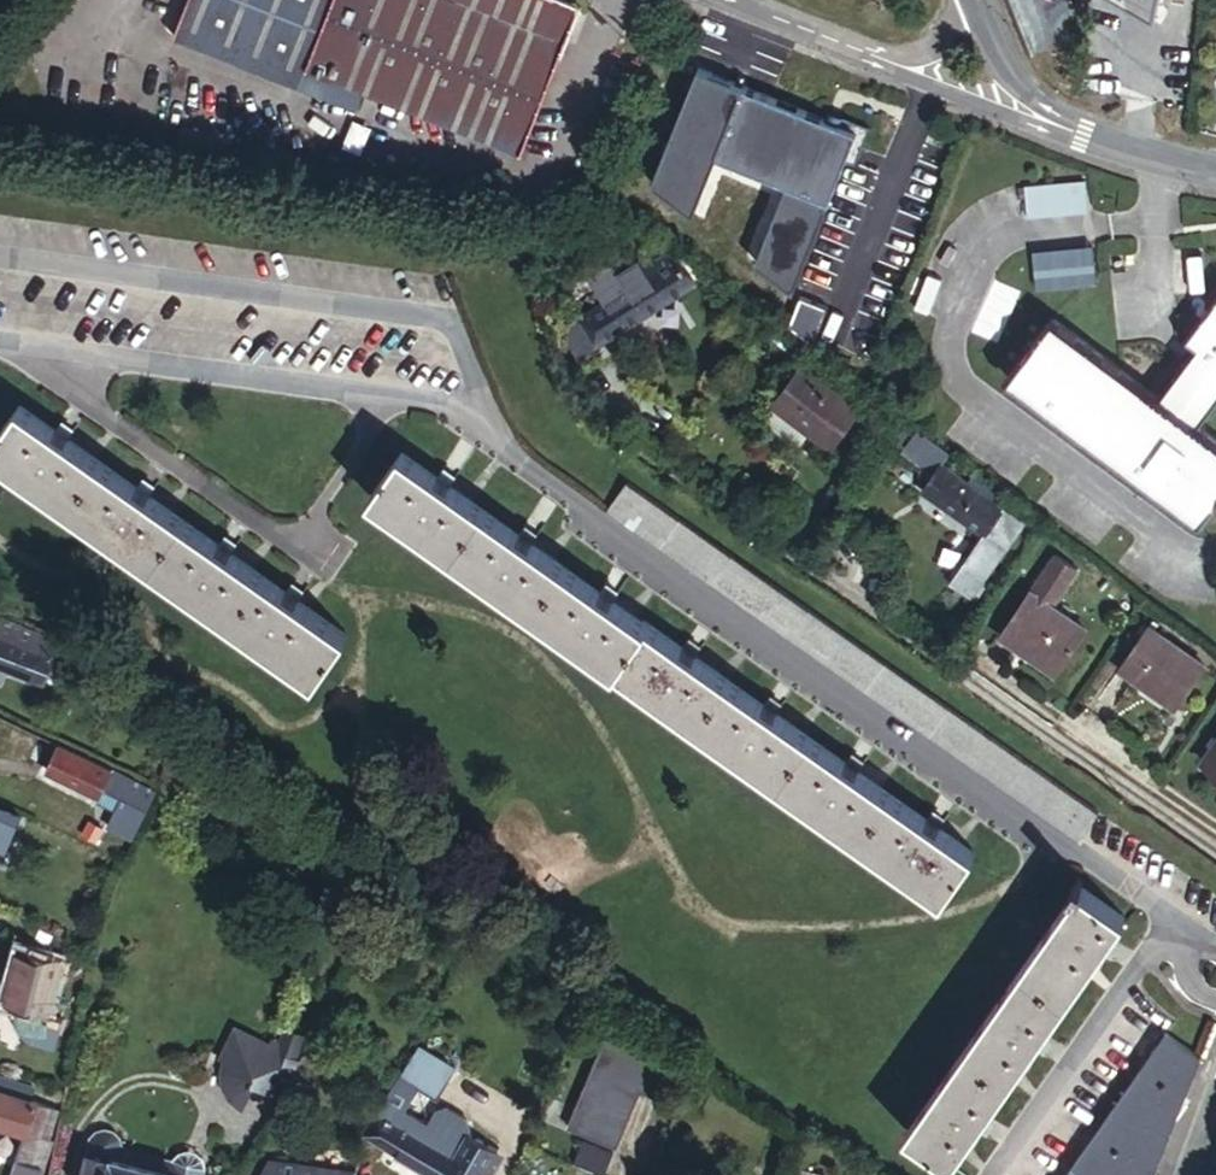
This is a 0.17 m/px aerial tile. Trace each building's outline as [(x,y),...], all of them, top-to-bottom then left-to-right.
[(338,0),(194,0),(178,40),(303,90),(308,73),(338,0)] [(308,73),(527,158),(585,10),(560,0),(338,0),(308,73)] [(814,125),(733,93),(707,164),(819,208),(836,167),(846,171),(850,159),(854,146),(859,133),(817,116),(814,125)] [(1024,180),(1024,211),(1086,211),(1086,180),(1024,180)] [(564,324),(567,331),(579,349),(696,277),(684,257),(662,242),(640,255),(639,254),(632,259),(625,247),(591,267),(607,294),(603,297),(604,298),(578,313),(579,315),(564,324)] [(1031,245),(1031,282),(1094,281),(1094,244),(1031,245)] [(1176,343),(1187,351),(1155,393),(1157,396),(1151,404),(1043,324),(1000,380),(1191,523),(1215,490),(1215,453),(1184,429),(1190,419),(1192,420),(1215,388),(1215,289),(1176,343)] [(796,359),(754,414),(794,443),(805,429),(820,441),(851,400),(796,359)] [(0,434),(0,456),(315,677),(345,635),(20,406),(0,434)] [(890,429),(876,449),(887,458),(901,437),(890,429)] [(920,432),(903,454),(932,477),(924,488),(1007,550),(1025,528),(993,504),(1001,491),(985,480),(977,492),(942,465),(949,455),(920,432)] [(399,448),(367,492),(938,898),(970,855),(399,448)] [(630,479),(611,506),(1077,836),(1096,809),(630,479)] [(1054,554),(998,635),(1015,648),(1020,642),(1052,666),(1078,627),(1045,603),(1071,567),(1054,554)] [(71,642),(10,618),(0,614),(0,662),(57,683),(66,658),(71,642)] [(1144,624),(1115,664),(1169,703),(1197,662),(1144,624)] [(123,691),(114,704),(129,714),(138,701),(123,691)] [(1194,754),(1215,770),(1215,724),(1194,754)] [(166,785),(115,763),(113,768),(69,749),(57,776),(113,799),(108,808),(128,816),(120,835),(140,843),(166,785)] [(12,832),(22,809),(0,799),(0,826),(12,832)] [(7,845),(12,832),(0,826),(0,842),(7,845)] [(1123,916),(1081,887),(910,1131),(952,1160),(1123,916)] [(53,948),(18,937),(0,997),(8,999),(6,1005),(6,1017),(11,1027),(20,1034),(42,1040),(50,1010),(37,1006),(53,948)] [(623,1029),(609,1023),(602,1040),(617,1046),(623,1029)] [(326,1033),(308,1025),(294,1058),(285,1083),(303,1091),(326,1033)] [(256,1043),(217,1033),(208,1066),(215,1068),(244,1076),(246,1087),(240,1112),(241,1112),(247,1088),(279,1096),(285,1083),(294,1058),(285,1056),(291,1031),(271,1026),(267,1041),(257,1039),(256,1043)] [(1201,1054),(1165,1028),(1062,1174),(1150,1174),(1201,1054)] [(422,1038),(366,1134),(428,1174),(492,1174),(488,1172),(501,1148),(467,1127),(459,1140),(404,1105),(419,1082),(435,1092),(455,1058),(422,1038)] [(673,1062),(652,1053),(649,1061),(600,1042),(573,1111),(591,1118),(584,1137),(615,1150),(638,1092),(658,1100),(673,1062)] [(246,1087),(244,1076),(215,1068),(215,1069),(214,1075),(215,1082),(216,1089),(219,1095),(222,1099),(227,1104),(233,1108),(240,1112),(246,1087)] [(36,1094),(0,1083),(0,1130),(27,1139),(19,1165),(45,1173),(53,1146),(50,1145),(59,1115),(32,1106),(36,1094)] [(94,1134),(91,1146),(122,1152),(124,1143),(124,1141),(122,1134),(116,1127),(108,1125),(99,1129),(94,1134)] [(122,1152),(172,1164),(175,1154),(124,1143),(122,1152)] [(172,1164),(204,1171),(206,1160),(204,1153),(198,1145),(190,1143),(180,1147),(175,1153),(175,1154),(172,1164)] [(583,1143),(574,1164),(601,1174),(602,1174),(611,1154),(583,1143)] [(91,1146),(84,1174),(203,1174),(204,1171),(172,1164),(122,1152),(91,1146)] [(268,1163),(263,1174),(356,1174),(268,1163)] [(19,1165),(15,1174),(44,1174),(45,1173),(19,1165)]
